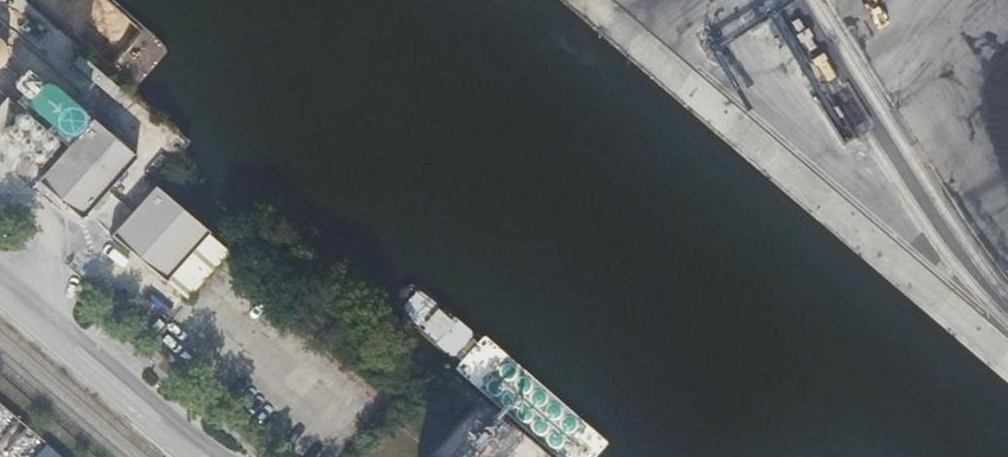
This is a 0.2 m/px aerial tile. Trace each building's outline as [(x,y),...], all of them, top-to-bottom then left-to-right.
[(709,43),(676,0),(671,0),(706,45),(709,43)] [(759,11),(754,14),(709,43),(706,45),(709,48),(763,14),(762,12),(765,10),(766,12),(785,0),(776,0),(759,11)] [(744,0),(736,0),(754,14),(759,11),(744,0)] [(820,96),(766,12),(763,14),(817,98),(820,96)] [(49,100),(50,97),(51,92),(50,86),(46,81),(42,78),(36,76),(28,78),(23,81),(20,86),(19,92),(20,100),(22,103),(27,107),(32,109),(37,109),(42,107),(47,104),(49,100)] [(841,83),(820,96),(817,98),(815,99),(840,140),(852,133),(848,126),(862,118),(841,83)] [(75,119),(75,110),(73,105),(69,101),(65,99),(60,98),(53,99),(48,102),(45,107),(44,111),(44,117),(45,121),(47,124),(52,128),(57,130),(61,130),(67,128),(71,125),(74,120),(75,118),(75,119)] [(94,105),(86,114),(117,141),(125,132),(94,105)] [(86,114),(76,126),(65,139),(51,155),(31,178),(77,218),(132,154),(117,141),(86,114)] [(149,181),(144,186),(105,233),(160,279),(204,227),(149,181)] [(42,440),(29,456),(64,456),(42,440)]
